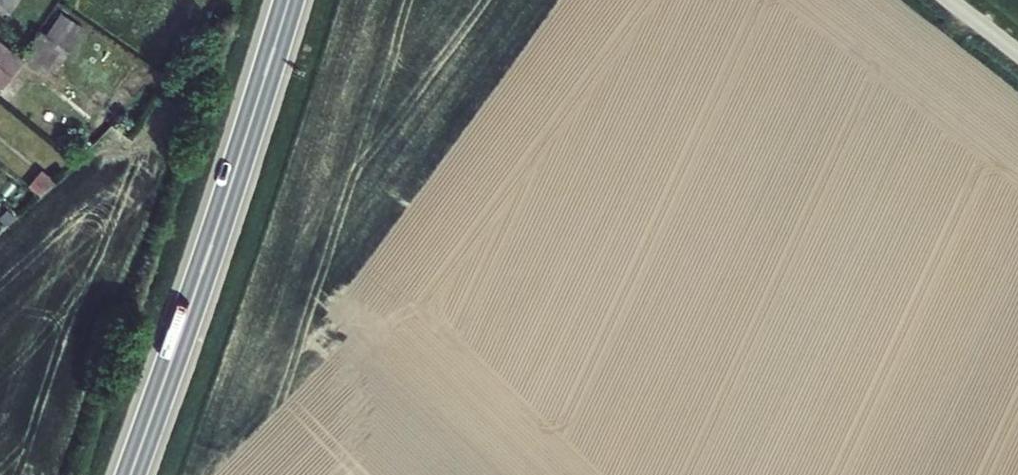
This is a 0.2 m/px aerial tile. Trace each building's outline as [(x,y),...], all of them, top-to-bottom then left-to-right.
[(60,11),(44,35),(68,51),(84,27),(60,11)] [(25,60),(23,62),(38,70),(42,66),(55,74),(68,51),(44,35),(39,31),(22,57),(25,60)] [(23,62),(25,60),(22,57),(0,40),(0,90),(23,62)]
